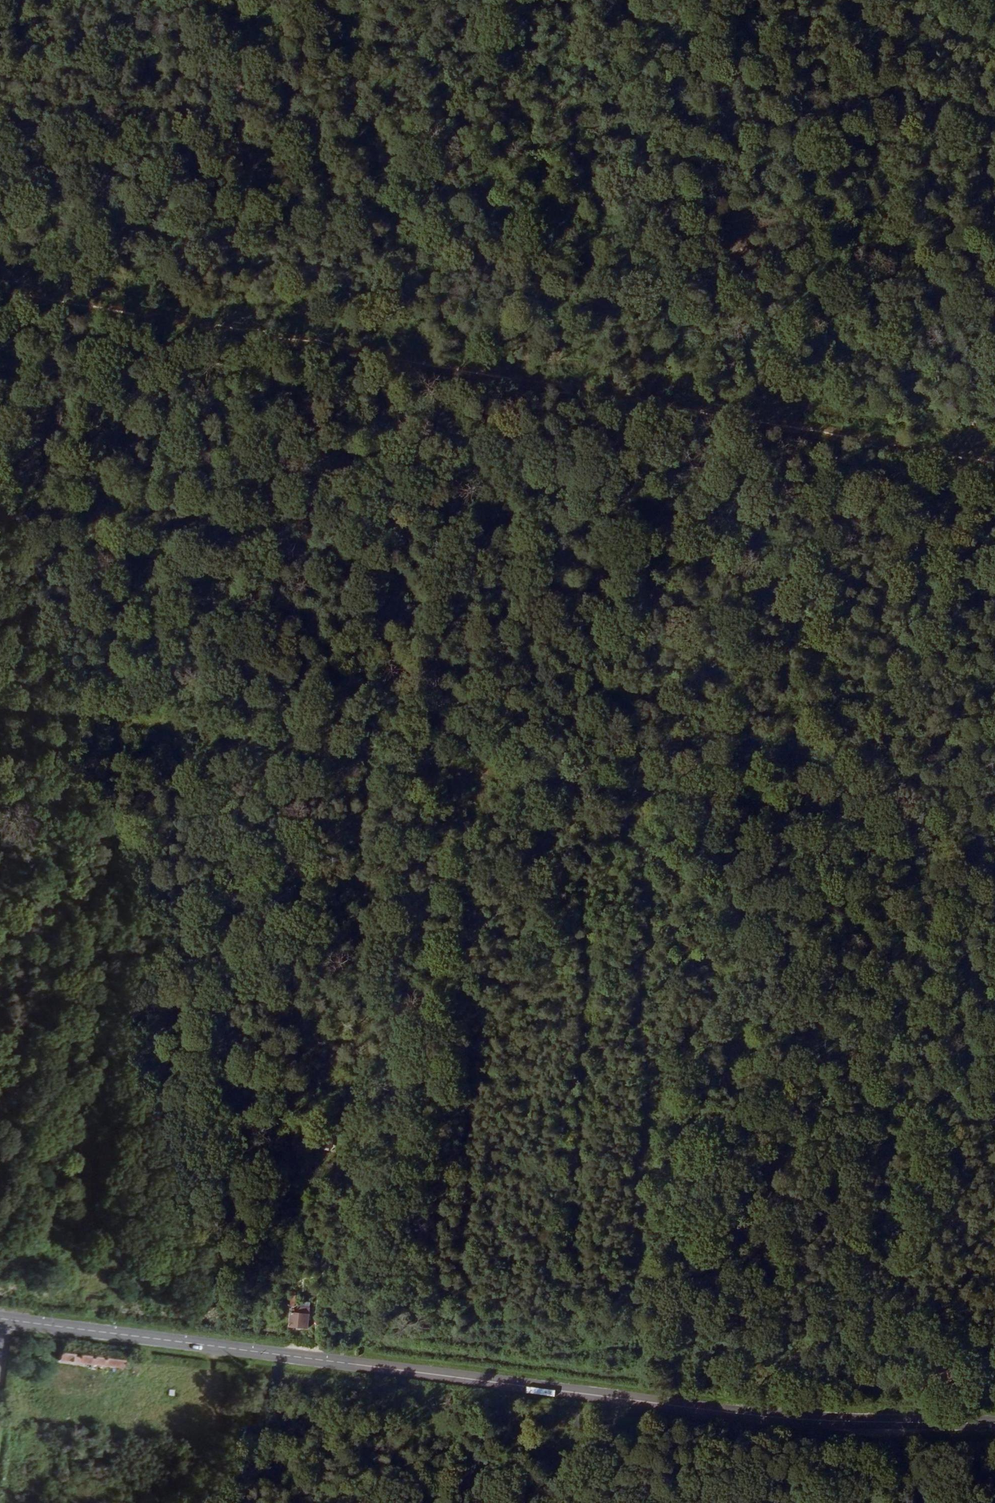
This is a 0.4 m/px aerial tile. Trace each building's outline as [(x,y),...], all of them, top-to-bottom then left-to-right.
[(297,1308),(297,1315),(291,1314),(290,1327),(305,1329),(308,1309),(297,1308)] [(61,1347),(59,1361),(106,1367),(121,1369),(122,1355),(61,1347)]
